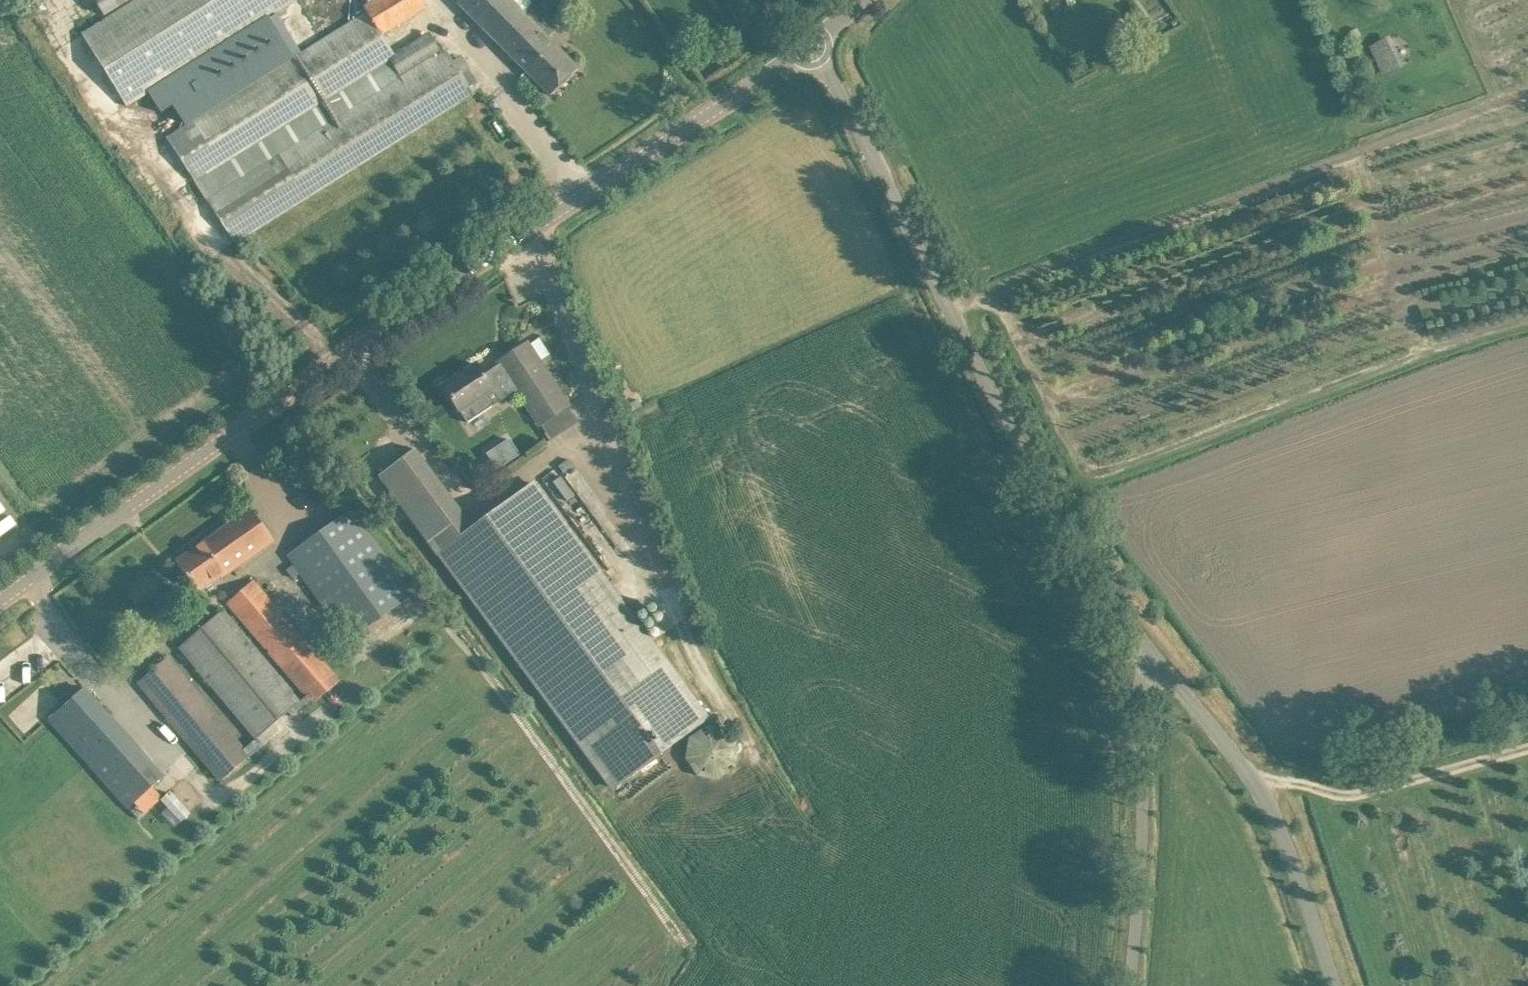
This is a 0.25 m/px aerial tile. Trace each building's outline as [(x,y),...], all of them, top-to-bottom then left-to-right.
[(81,32),(127,106),(149,92),(265,19),(275,12),(295,0),(134,0),(81,32)] [(129,0),(94,0),(104,16),(129,0)] [(166,136),(195,182),(389,60),(401,78),(275,156),(207,199),(234,243),(302,199),(473,92),(453,60),(446,50),(442,52),(430,33),(427,34),(416,15),(428,8),(423,0),(372,0),(364,5),(368,12),(301,54),(300,52),(185,124),(166,136)] [(543,14),(529,0),(460,0),(458,2),(550,95),(578,68),(548,37),(557,28),(543,14)] [(275,12),(149,92),(161,112),(173,105),(185,124),(300,52),(275,12)] [(1386,38),(1371,46),(1378,60),(1393,53),(1386,38)] [(569,404),(539,359),(528,342),(498,362),(499,364),(483,374),(477,364),(443,386),(454,402),(459,409),(467,422),(493,405),(485,395),(499,386),(509,378),(516,389),(538,423),(540,421),(541,423),(567,405),(569,404)] [(508,436),(485,451),(496,467),(519,451),(508,436)] [(534,480),(473,525),(415,448),(378,476),(436,553),(611,790),(712,721),(534,480)] [(573,464),(568,457),(559,464),(564,471),(573,464)] [(176,561),(188,577),(197,591),(220,575),(221,577),(274,540),(251,508),(176,561)] [(351,509),(288,555),(349,639),(412,594),(351,509)] [(339,681),(309,645),(254,582),(228,604),(284,667),(308,694),(301,700),(223,609),(212,619),(187,640),(178,647),(256,738),(243,749),(224,727),(166,657),(138,680),(197,750),(221,779),(262,743),(257,738),(288,711),(293,716),(310,701),(313,704),(339,681)] [(110,715),(98,702),(85,687),(49,720),(62,734),(74,747),(110,715)] [(723,730),(719,729),(714,728),(710,728),(706,729),(702,730),(698,732),(695,735),(692,739),(690,742),(689,747),(688,751),(688,755),(689,759),(691,764),(693,767),(696,770),(700,773),(704,775),(708,776),(712,777),(717,776),(721,775),(725,773),(729,771),(732,767),(734,764),(736,759),(737,755),(737,751),(736,746),(735,742),(732,738),(730,735),(726,732),(723,730)]
